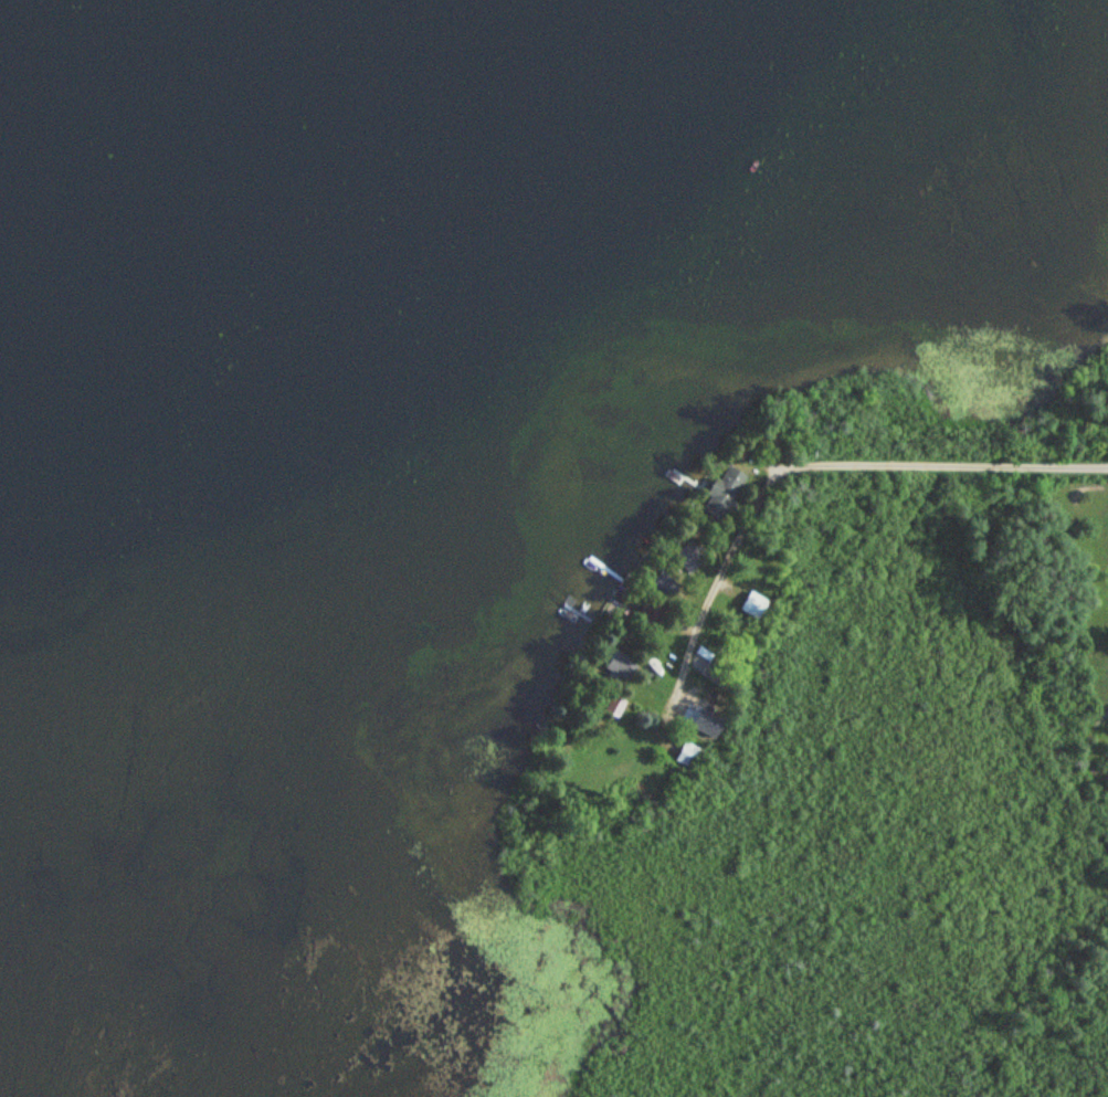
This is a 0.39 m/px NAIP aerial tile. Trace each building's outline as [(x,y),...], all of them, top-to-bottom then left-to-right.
[(722,518),(746,476),(728,466),(720,480),(716,478),(700,504),(722,518)] [(691,568),(694,558),(678,554),(676,564),(691,568)] [(654,586),(668,598),(679,586),(665,574),(654,586)] [(739,611),(761,621),(771,602),(748,591),(739,611)] [(603,672),(628,679),(634,658),(609,651),(603,672)] [(611,717),(616,700),(606,697),(601,714),(611,717)] [(713,739),(723,720),(704,710),(694,729),(713,739)] [(690,769),(701,750),(684,741),(674,760),(690,769)]
